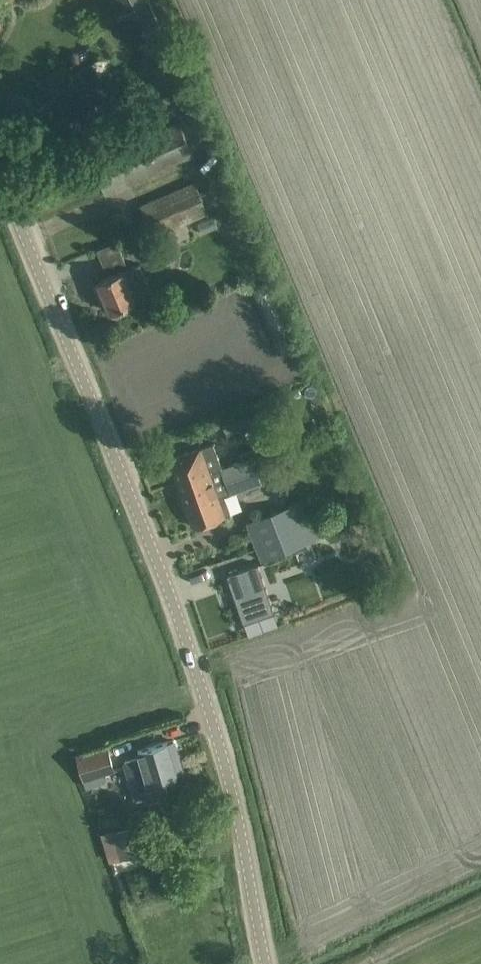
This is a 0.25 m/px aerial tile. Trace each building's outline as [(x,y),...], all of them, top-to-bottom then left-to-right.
[(106,194),(124,185),(193,154),(178,121),(91,161),(106,194)] [(153,236),(168,230),(208,213),(196,184),(141,207),(153,236)] [(203,234),(219,228),(215,218),(199,224),(203,234)] [(107,272),(126,264),(117,242),(98,250),(107,272)] [(143,276),(139,265),(125,271),(125,270),(116,273),(98,281),(99,283),(97,284),(95,287),(99,296),(102,297),(105,296),(111,311),(151,294),(143,276)] [(190,451),(171,458),(175,467),(173,468),(178,481),(209,470),(209,472),(222,468),(213,443),(190,451)] [(242,461),(222,468),(226,480),(257,469),(253,457),(242,461)] [(209,470),(178,481),(194,527),(213,520),(225,516),(225,515),(233,512),(227,494),(261,482),(257,469),(226,480),(222,468),(209,472),(209,470)] [(307,499),(266,515),(247,522),(262,559),(280,552),(321,537),(307,499)] [(258,563),(228,574),(244,621),(274,611),(258,563)] [(177,773),(173,762),(180,760),(174,741),(139,751),(142,758),(127,763),(138,799),(167,790),(163,777),(177,773)] [(75,755),(82,778),(115,769),(108,745),(75,755)] [(144,822),(133,824),(114,830),(122,856),(151,848),(144,822)]
